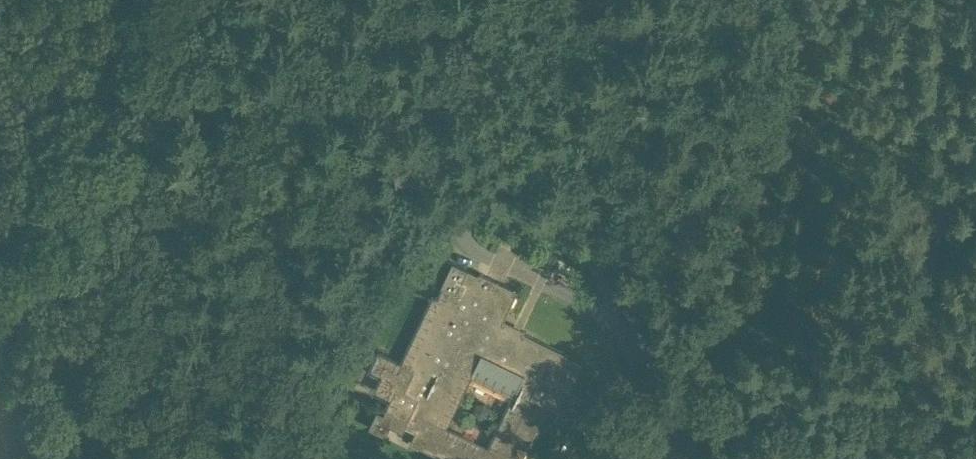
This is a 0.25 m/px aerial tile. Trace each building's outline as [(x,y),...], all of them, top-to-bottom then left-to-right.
[(503,323),(518,291),(480,273),(479,275),(453,262),(442,287),(444,288),(439,298),(434,296),(402,363),(380,352),(372,369),(384,375),(376,390),(392,398),(385,414),(378,411),(370,428),(387,436),(391,426),(404,432),(406,426),(416,431),(411,443),(445,458),(523,458),(549,405),(559,410),(555,418),(572,426),(580,409),(571,404),(576,392),(571,390),(583,366),(568,359),(569,355),(503,323)]
